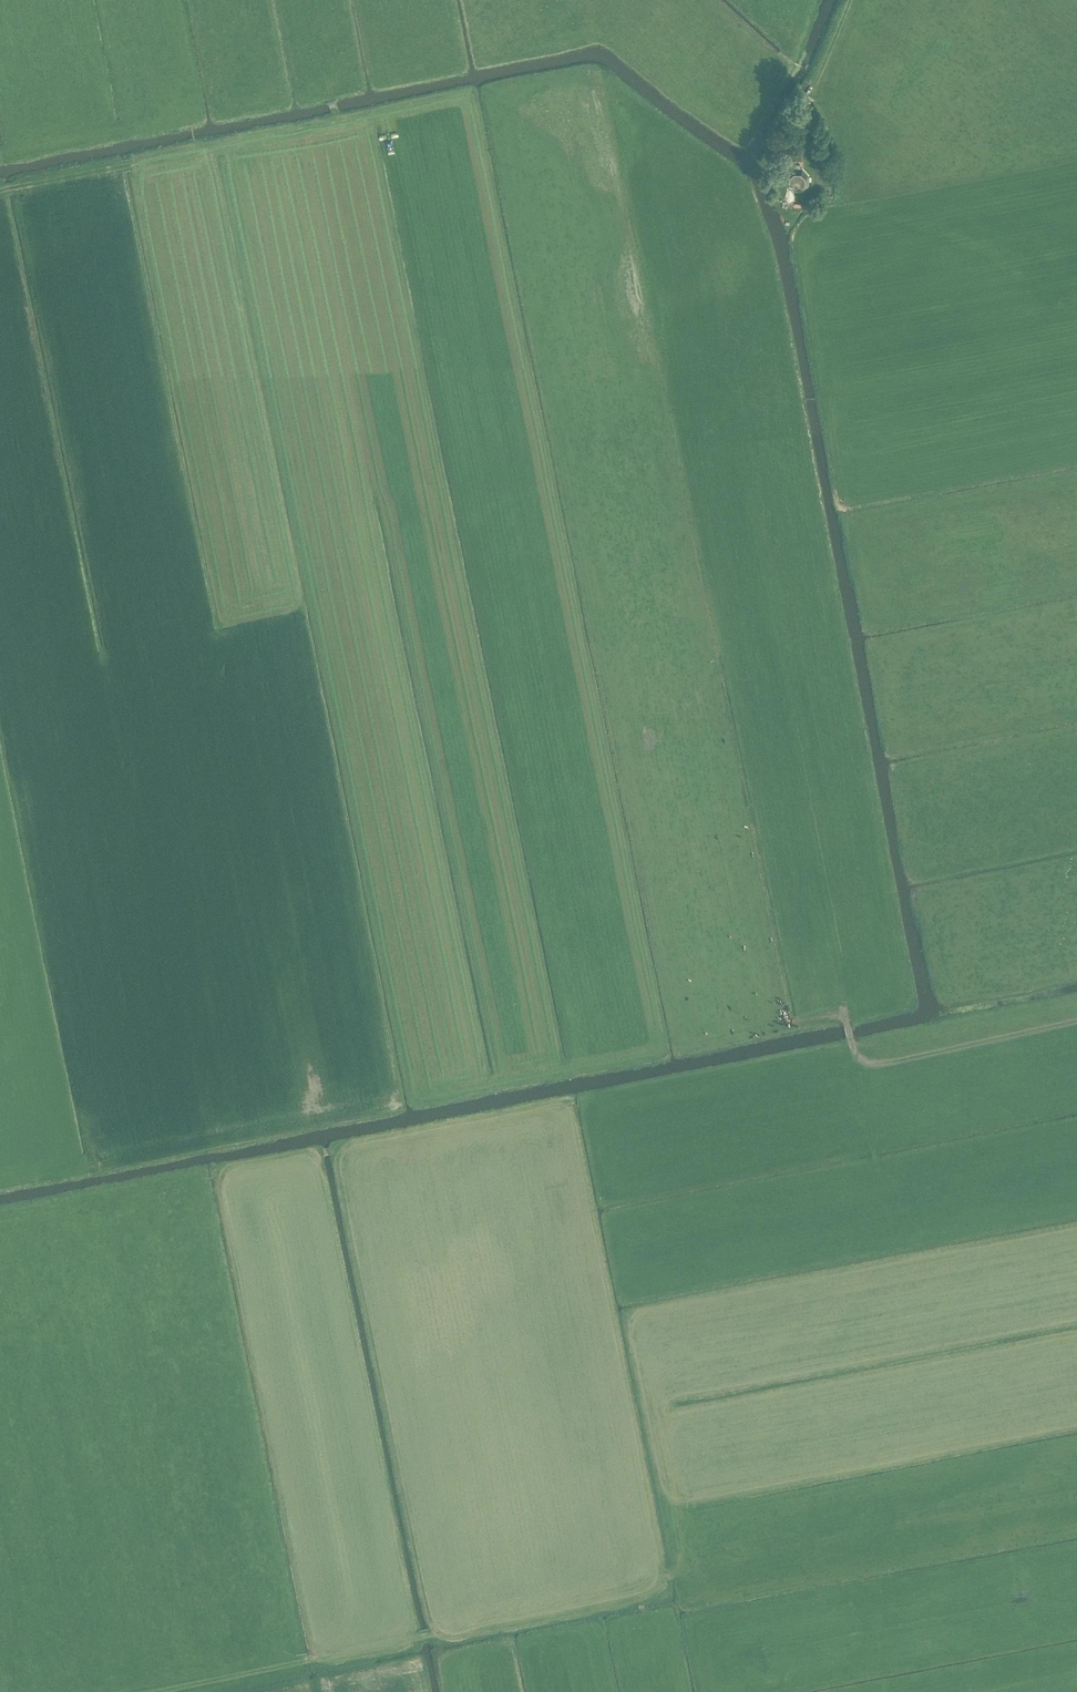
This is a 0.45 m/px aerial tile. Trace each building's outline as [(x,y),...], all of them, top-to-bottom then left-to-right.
[(801,117),(810,101),(803,97),(794,113),(801,117)] [(809,184),(809,175),(802,168),(800,168),(800,164),(796,164),(796,168),(793,168),(786,174),(786,184),(792,191),(802,191),(809,184)]
